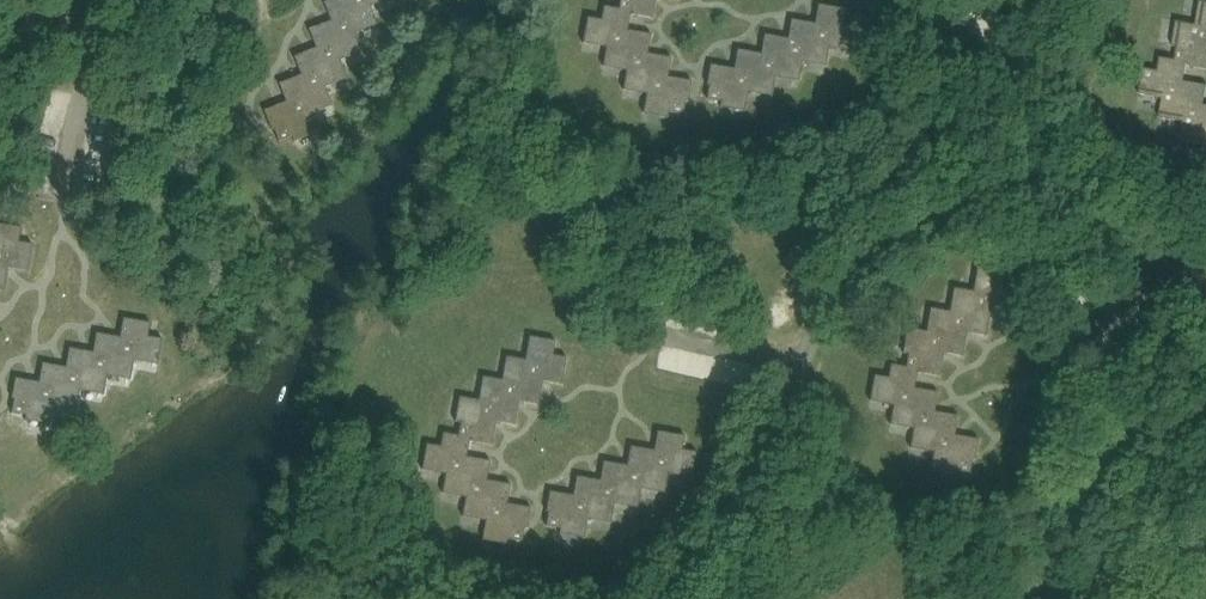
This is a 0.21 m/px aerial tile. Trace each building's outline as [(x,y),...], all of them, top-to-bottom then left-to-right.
[(324,2),(332,20),(310,29),(317,47),(295,56),(302,74),(280,83),(287,101),(265,110),(273,129),(275,128),(280,141),(293,136),(295,141),(319,132),(311,114),(333,105),(326,86),(349,78),(341,59),(363,50),(356,33),(378,24),(371,6),(386,0),(330,0),(324,2)] [(620,8),(605,5),(602,19),(588,16),(584,42),(607,47),(604,66),(627,70),(624,89),(647,93),(644,112),(669,117),(670,111),(684,114),(686,100),(689,101),(692,80),(669,76),(672,57),(648,53),(652,34),(629,30),(631,14),(653,18),(657,0),(621,0),(620,8)] [(1187,65),(1205,68),(1205,1),(1200,0),(1196,24),(1177,20),(1173,45),(1178,46),(1176,59),(1161,56),(1159,70),(1144,68),(1140,94),(1163,98),(1160,117),(1183,121),(1180,140),(1203,144),(1200,164),(1205,165),(1205,104),(1205,96),(1205,84),(1185,80),(1187,65)] [(846,8),(819,4),(816,23),(792,19),(789,38),(765,34),(762,53),(738,49),(735,68),(711,64),(708,85),(710,85),(707,99),(722,101),(721,106),(745,111),(749,91),(773,95),(776,76),(800,80),(803,61),(826,65),(830,47),(853,51),(858,24),(844,22),(846,8)] [(5,291),(9,267),(28,270),(33,243),(19,241),(22,227),(0,223),(0,290),(5,291)] [(936,411),(939,392),(915,388),(918,372),(940,376),(944,352),(964,356),(968,332),(987,336),(991,312),(1010,316),(1015,289),(1002,286),(1004,271),(978,267),(974,291),(955,287),(951,311),(931,307),(927,331),(908,327),(904,352),(909,353),(907,366),(892,364),(889,377),(875,375),(871,401),(894,405),(891,424),(914,428),(911,448),(934,452),(931,471),(956,475),(957,470),(971,472),(973,459),(976,459),(980,439),(956,435),(959,415),(936,411)] [(151,322),(124,317),(121,336),(97,332),(94,351),(70,347),(67,366),(43,362),(40,382),(16,378),(13,398),(15,398),(13,412),(26,414),(25,420),(51,424),(54,405),(77,409),(81,390),(104,394),(108,375),(132,379),(135,360),(159,364),(163,338),(149,336),(151,322)] [(531,336),(526,359),(507,356),(503,379),(484,376),(479,399),(460,396),(456,421),(461,422),(459,435),(444,432),(441,446),(427,443),(423,469),(446,473),(443,493),(466,497),(463,516),(487,520),(483,539),(508,544),(509,538),(523,541),(526,527),(528,527),(532,507),(508,503),(511,483),(488,479),(491,460),(468,456),(470,441),(492,444),(497,421),(516,424),(520,400),(539,404),(544,380),(563,384),(568,357),(554,354),(557,340),(531,336)] [(686,435),(658,431),(655,450),(631,445),(628,465),(604,460),(601,480),(577,476),(574,495),(550,490),(547,511),(549,511),(547,525),(561,528),(560,533),(585,537),(588,518),(612,522),(615,503),(639,507),(642,488),(666,492),(669,473),(693,477),(697,451),(683,449),(686,435)]
